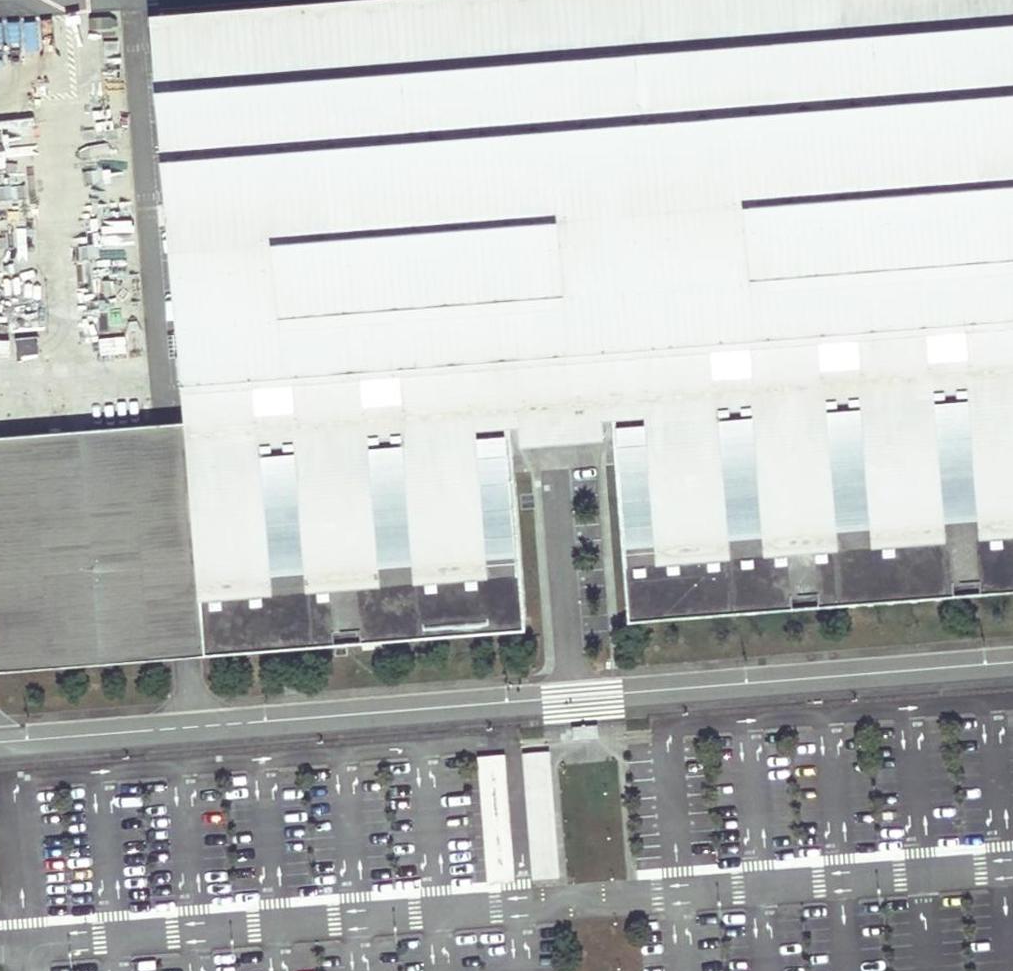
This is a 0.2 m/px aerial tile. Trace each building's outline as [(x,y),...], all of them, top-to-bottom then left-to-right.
[(631,619),(1012,589),(1012,0),(295,0),(152,11),(181,382),(179,383),(182,423),(200,652),(525,626),(512,468),(509,432),(615,424),(618,461),(631,619)] [(0,437),(0,667),(168,654),(200,652),(182,423),(0,437)] [(548,752),(524,754),(533,881),(557,879),(548,752)] [(503,756),(479,758),(488,884),(512,882),(503,756)]
